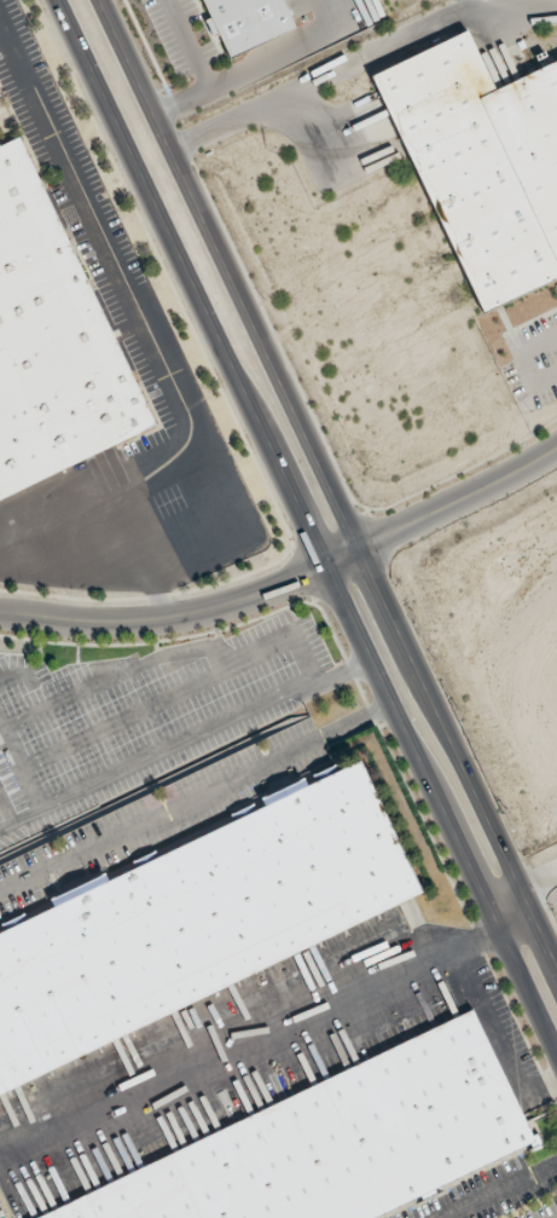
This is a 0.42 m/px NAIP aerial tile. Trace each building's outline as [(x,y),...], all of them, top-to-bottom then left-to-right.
[(227,53),(202,0),(281,0),(292,23),(227,53)] [(482,313),(556,277),(556,60),(495,90),(468,30),(371,76),(482,313)] [(159,427),(21,137),(0,146),(0,502),(159,427)] [(417,891),(356,766),(336,775),(332,769),(317,777),(319,783),(306,790),(302,781),(262,801),(265,806),(259,809),(254,803),(231,814),(234,821),(158,858),(155,850),(132,862),(134,867),(108,879),(105,872),(50,899),(53,906),(28,919),(24,913),(0,925),(0,928),(2,933),(0,934),(0,1089),(417,891)] [(528,1143),(530,1147),(540,1142),(535,1133),(530,1136),(471,1010),(36,1217),(371,1217),(528,1143)]
